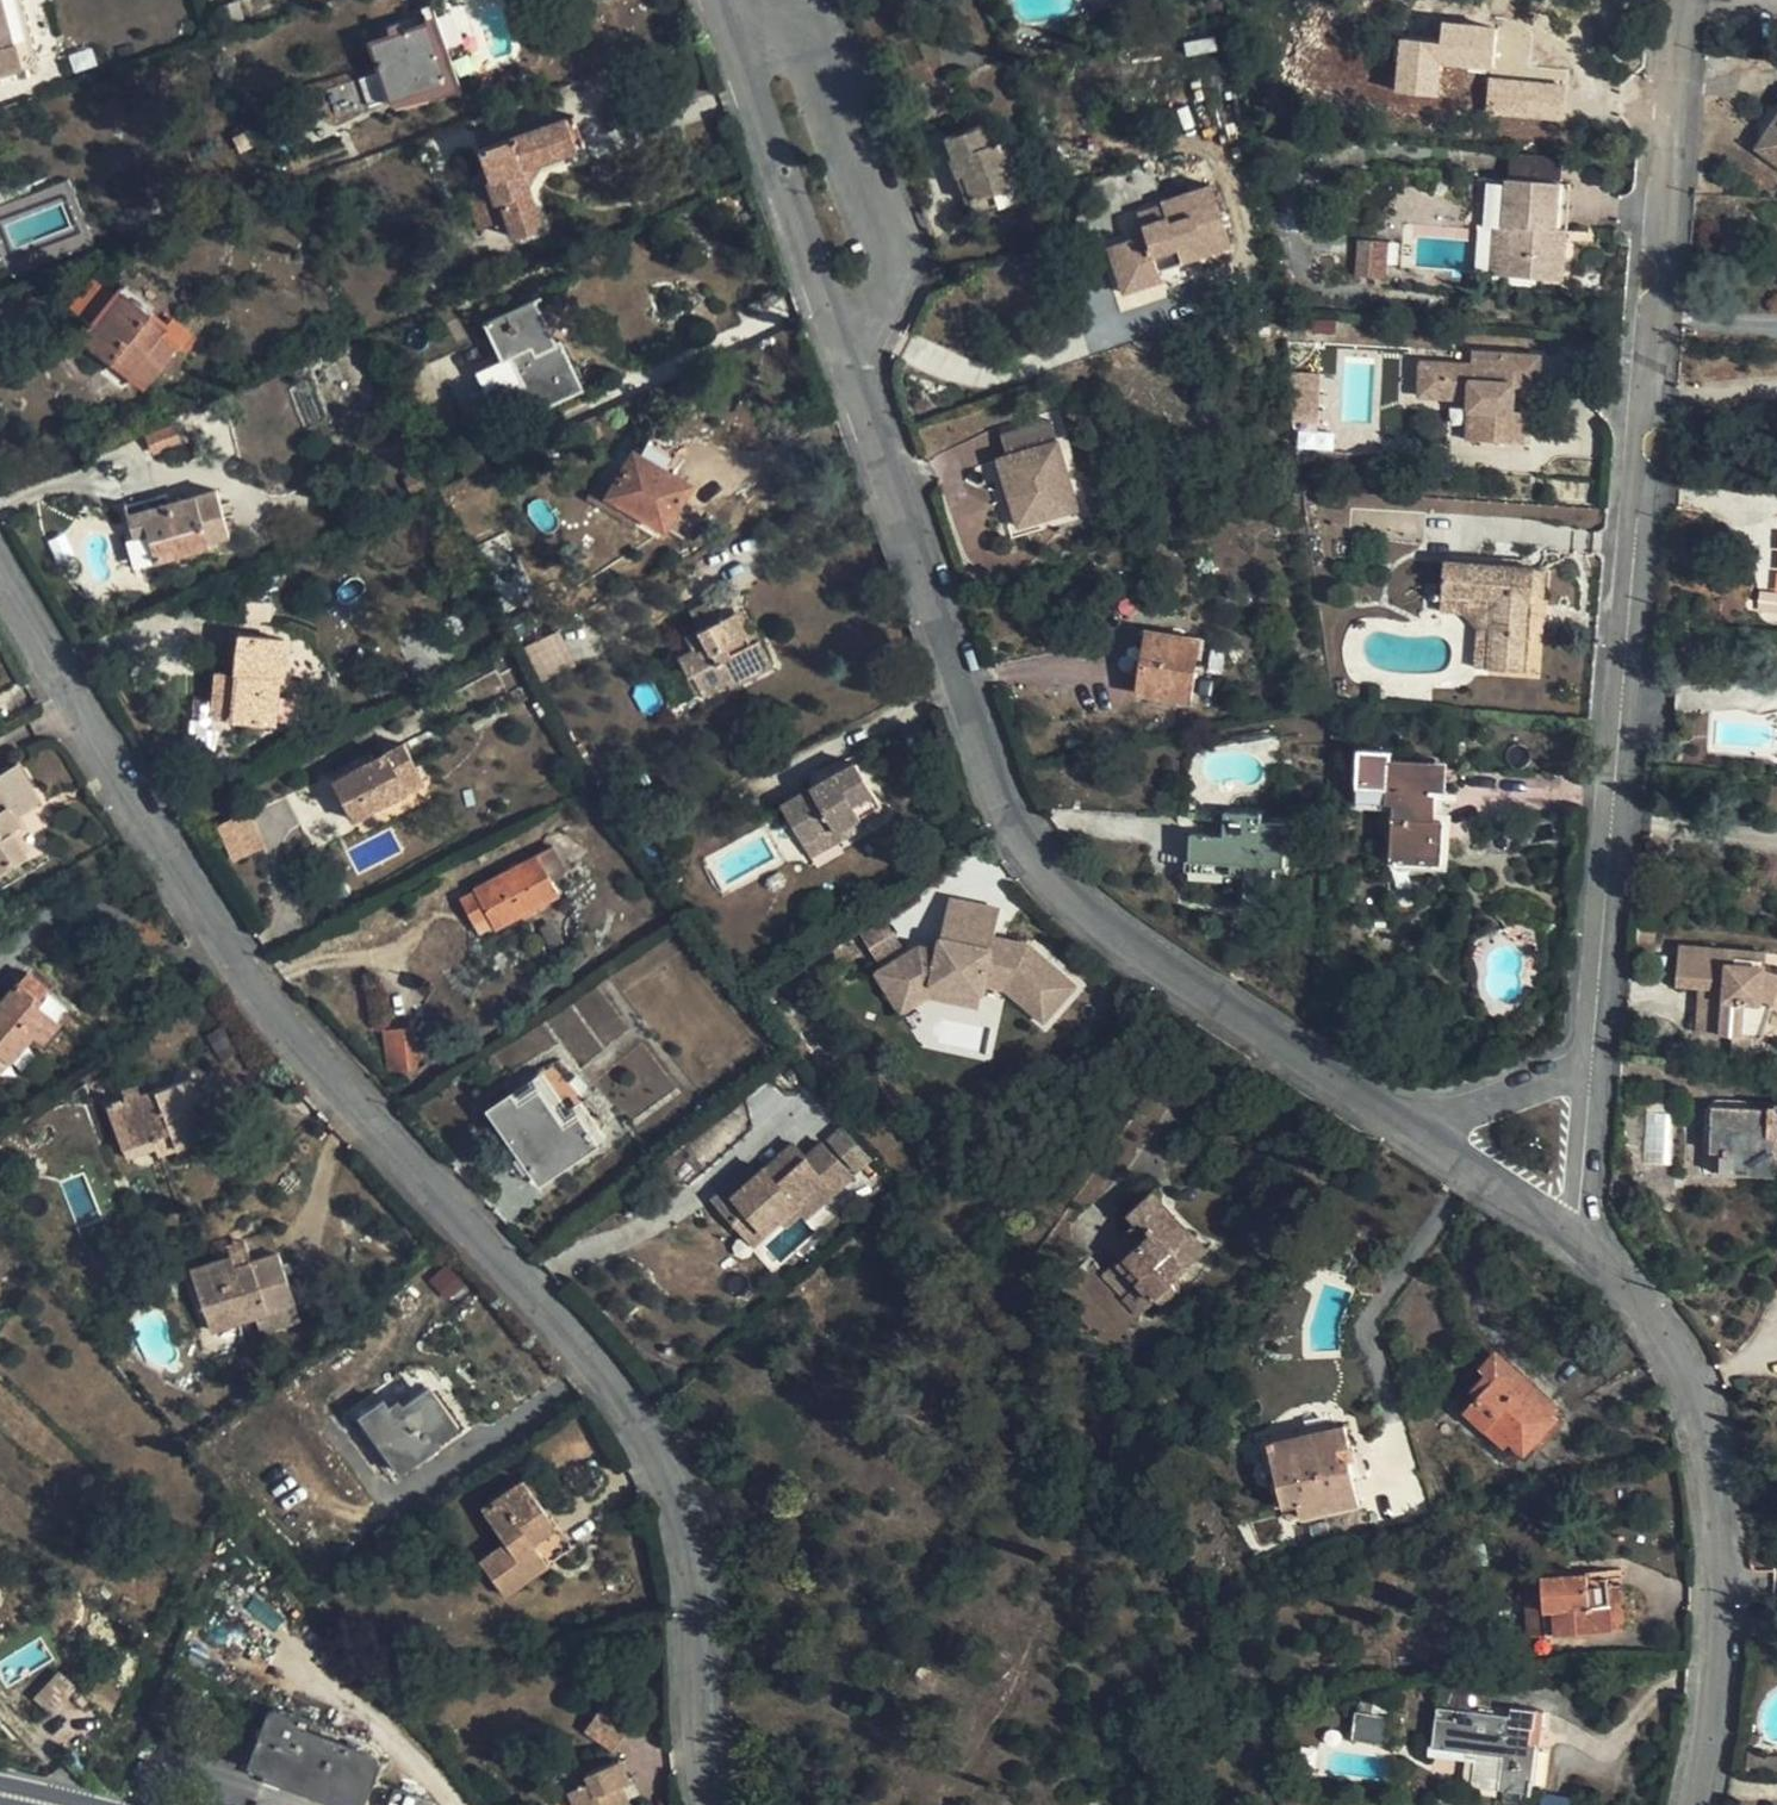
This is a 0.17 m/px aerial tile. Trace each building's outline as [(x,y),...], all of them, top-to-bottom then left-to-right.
[(39,66),(23,0),(0,0),(0,76),(39,66)] [(1400,38),(1391,91),(1437,99),(1442,65),(1489,73),(1496,29),(1441,20),(1437,44),(1400,38)] [(370,42),(391,102),(450,82),(429,21),(370,42)] [(375,72),(357,79),(369,107),(387,99),(375,72)] [(1485,115),(1563,119),(1565,83),(1487,78),(1485,115)] [(567,118),(578,149),(587,146),(575,115),(567,118)] [(480,149),(492,186),(498,203),(504,201),(509,218),(513,230),(540,221),(530,189),(523,168),(545,160),(578,149),(567,118),(480,149)] [(1759,147),(1776,160),(1776,121),(1759,147)] [(952,157),(969,200),(1016,184),(1000,140),(989,144),(982,125),(948,137),(954,155),(952,157)] [(523,168),(530,189),(545,160),(523,168)] [(1506,210),(1509,180),(1480,178),(1478,208),(1506,210)] [(1506,210),(1505,224),(1514,225),(1510,276),(1564,280),(1568,230),(1558,228),(1562,183),(1509,178),(1509,180),(1506,210)] [(1558,228),(1568,230),(1572,183),(1562,183),(1558,228)] [(1143,224),(1134,227),(1137,238),(1122,243),(1133,278),(1159,269),(1231,245),(1211,185),(1163,201),(1163,204),(1168,216),(1143,224)] [(498,203),(492,186),(467,194),(478,228),(509,218),(504,201),(498,203)] [(1168,216),(1163,204),(1139,212),(1143,224),(1168,216)] [(540,221),(513,230),(515,237),(543,229),(540,221)] [(1494,275),(1510,276),(1514,225),(1505,224),(1498,224),(1494,275)] [(1371,260),(1372,240),(1361,239),(1358,275),(1370,276),(1371,260)] [(1389,240),(1372,240),(1371,260),(1387,261),(1389,240)] [(1133,278),(1122,243),(1110,248),(1125,293),(1163,280),(1159,269),(1133,278)] [(1386,278),(1387,261),(1371,260),(1370,276),(1386,278)] [(72,307),(94,323),(115,296),(94,278),(72,307)] [(145,319),(152,311),(156,305),(128,284),(117,297),(145,319)] [(115,296),(94,323),(81,339),(111,363),(112,361),(146,387),(180,345),(164,332),(170,325),(152,311),(145,319),(117,297),(115,296)] [(524,382),(504,392),(516,420),(583,390),(561,341),(556,343),(536,299),(487,322),(504,359),(512,356),(524,382)] [(1424,360),(1422,394),(1473,398),(1470,439),(1525,443),(1527,412),(1515,411),(1517,383),(1542,385),(1544,355),(1476,350),(1475,363),(1424,360)] [(512,356),(504,359),(480,370),(492,398),(504,392),(524,382),(512,356)] [(1057,443),(1052,422),(1042,424),(1048,446),(1057,443)] [(1042,424),(1000,437),(1007,457),(998,460),(1006,483),(1014,481),(1027,525),(1077,510),(1057,443),(1048,446),(1042,424)] [(634,451),(612,488),(608,496),(638,513),(666,530),(686,496),(692,485),(667,469),(677,452),(651,436),(641,454),(634,451)] [(608,496),(612,488),(598,480),(587,499),(601,507),(608,496)] [(1014,481),(1006,483),(1019,528),(1027,525),(1014,481)] [(170,502),(128,514),(134,537),(149,533),(156,561),(211,546),(209,541),(230,535),(218,489),(170,502)] [(128,514),(170,502),(168,494),(126,505),(128,514)] [(638,513),(608,496),(601,507),(631,524),(638,513)] [(686,496),(666,530),(687,541),(706,508),(686,496)] [(1447,560),(1445,582),(1444,599),(1465,600),(1493,601),(1491,629),(1489,668),(1528,671),(1532,619),(1533,604),(1534,596),(1536,568),(1536,567),(1447,560)] [(1536,568),(1534,596),(1547,597),(1549,569),(1536,568)] [(1444,599),(1445,582),(1432,582),(1432,597),(1444,599)] [(1465,600),(1444,599),(1443,612),(1465,613),(1465,600)] [(1465,600),(1465,613),(1478,628),(1491,629),(1493,601),(1465,600)] [(682,656),(703,694),(728,682),(730,687),(774,665),(761,639),(750,644),(746,636),(754,632),(742,609),(721,619),(712,601),(691,611),(700,629),(687,636),(694,650),(682,656)] [(1533,604),(1532,619),(1541,619),(1542,604),(1533,604)] [(1489,668),(1491,629),(1478,628),(1475,667),(1489,668)] [(1151,631),(1141,692),(1191,701),(1201,639),(1151,631)] [(562,633),(526,643),(536,678),(572,668),(562,633)] [(217,671),(214,700),(212,717),(243,720),(277,724),(281,677),(286,677),(288,655),(283,655),(285,638),(239,634),(235,673),(217,671)] [(212,717),(214,700),(194,698),(193,715),(212,717)] [(212,717),(193,715),(191,743),(240,749),(243,720),(212,717)] [(333,781),(354,821),(425,782),(405,744),(333,781)] [(1360,749),(1359,789),(1388,791),(1388,804),(1395,804),(1392,862),(1443,865),(1445,820),(1437,820),(1439,767),(1393,764),(1394,751),(1360,749)] [(1,871),(28,855),(12,829),(23,823),(17,815),(41,799),(18,763),(0,774),(0,869),(1,871)] [(783,807),(806,847),(836,829),(838,833),(861,819),(864,823),(886,810),(859,764),(783,807)] [(1388,791),(1359,789),(1357,806),(1387,809),(1388,804),(1388,791)] [(1192,833),(1190,871),(1247,874),(1245,904),(1274,906),(1276,868),(1286,869),(1289,823),(1263,821),(1264,814),(1218,810),(1217,835),(1192,833)] [(250,813),(217,827),(231,863),(265,849),(250,813)] [(861,819),(838,833),(842,839),(866,826),(864,823),(861,819)] [(842,839),(838,833),(836,829),(806,847),(812,857),(842,839)] [(460,897),(480,935),(560,894),(552,879),(563,873),(566,869),(554,845),(538,853),(540,855),(460,897)] [(901,946),(914,964),(984,991),(989,975),(1000,980),(1045,1020),(1078,984),(1031,941),(1018,951),(993,942),(998,929),(1008,902),(960,884),(942,933),(923,926),(901,946)] [(998,929),(993,942),(1018,951),(1031,941),(998,929)] [(1765,967),(1729,963),(1730,950),(1681,945),(1678,984),(1701,986),(1697,1032),(1764,1038),(1774,1008),(1776,999),(1776,970),(1765,967)] [(930,984),(979,1002),(984,991),(914,964),(901,946),(881,960),(907,998),(930,984)] [(1766,953),(1730,950),(1729,963),(1765,967),(1766,953)] [(18,981),(44,1001),(54,991),(29,970),(18,981)] [(61,1023),(40,1006),(44,1001),(18,981),(0,1003),(0,1053),(11,1063),(34,1035),(44,1044),(61,1023)] [(40,1006),(61,1023),(73,1008),(54,991),(44,1001),(40,1006)] [(579,1003),(605,1040),(623,1028),(597,991),(579,1003)] [(384,1032),(389,1074),(417,1069),(414,1027),(384,1032)] [(106,1103),(124,1148),(155,1137),(159,1147),(161,1155),(207,1137),(194,1102),(199,1100),(191,1078),(159,1089),(158,1087),(141,1093),(127,1099),(122,1100),(121,1097),(106,1103)] [(127,1099),(141,1093),(137,1083),(123,1087),(127,1099)] [(540,1181),(599,1141),(580,1114),(565,1124),(540,1087),(519,1102),(514,1093),(491,1108),(540,1181)] [(1776,1172),(1776,1106),(1762,1106),(1762,1110),(1716,1107),(1715,1149),(1714,1170),(1725,1171),(1776,1172)] [(155,1137),(124,1148),(128,1159),(159,1147),(155,1137)] [(853,1178),(822,1147),(807,1161),(795,1149),(761,1182),(755,1175),(719,1211),(740,1233),(751,1221),(772,1243),(787,1227),(800,1215),(828,1187),(837,1195),(853,1178)] [(837,1195),(828,1187),(800,1215),(787,1227),(794,1234),(807,1221),(809,1223),(837,1195)] [(1137,1247),(1120,1262),(1140,1282),(1156,1299),(1158,1297),(1161,1299),(1163,1300),(1166,1300),(1169,1299),(1172,1296),(1174,1294),(1175,1290),(1175,1288),(1174,1287),(1172,1283),(1209,1250),(1154,1191),(1130,1212),(1138,1221),(1151,1234),(1137,1247)] [(751,1221),(740,1233),(761,1253),(772,1243),(751,1221)] [(1151,1234),(1138,1221),(1124,1234),(1137,1247),(1151,1234)] [(252,1260),(279,1251),(274,1232),(246,1240),(252,1260)] [(252,1260),(246,1240),(229,1246),(231,1255),(191,1269),(211,1330),(255,1316),(296,1302),(279,1251),(252,1260)] [(1140,1282),(1120,1262),(1104,1276),(1124,1298),(1140,1282)] [(1140,1282),(1124,1298),(1140,1314),(1156,1299),(1140,1282)] [(296,1302),(255,1316),(262,1336),(302,1323),(296,1302)] [(1498,1364),(1554,1415),(1561,1406),(1497,1348),(1490,1356),(1498,1364)] [(1498,1364),(1490,1356),(1479,1367),(1488,1375),(1498,1364)] [(1498,1364),(1488,1375),(1474,1391),(1479,1396),(1467,1410),(1505,1445),(1511,1439),(1526,1452),(1557,1418),(1554,1415),(1498,1364)] [(396,1416),(389,1406),(384,1399),(361,1416),(401,1471),(436,1445),(431,1438),(450,1423),(430,1392),(406,1409),(396,1416)] [(396,1416),(406,1409),(399,1399),(389,1406),(396,1416)] [(1306,1451),(1274,1458),(1285,1506),(1301,1503),(1303,1516),(1361,1503),(1351,1459),(1343,1461),(1339,1448),(1352,1445),(1346,1425),(1302,1435),(1306,1451)] [(1270,1442),(1274,1458),(1306,1451),(1302,1435),(1270,1442)] [(1343,1461),(1351,1459),(1357,1457),(1354,1445),(1352,1445),(1339,1448),(1343,1461)] [(480,1560),(505,1595),(572,1546),(558,1525),(556,1527),(523,1479),(482,1508),(506,1542),(480,1560)] [(1589,1573),(1574,1574),(1574,1586),(1591,1585),(1590,1578),(1589,1573)] [(1530,1577),(1531,1596),(1544,1594),(1545,1604),(1547,1635),(1612,1631),(1609,1585),(1609,1576),(1590,1578),(1591,1585),(1574,1586),(1574,1574),(1543,1576),(1530,1577)] [(1609,1585),(1612,1631),(1625,1630),(1622,1584),(1609,1585)] [(1544,1594),(1531,1596),(1532,1604),(1545,1604),(1544,1594)] [(1545,1604),(1532,1604),(1527,1605),(1529,1636),(1547,1635),(1545,1604)] [(57,1673),(35,1697),(52,1713),(74,1689),(57,1673)] [(1438,1706),(1470,1710),(1473,1688),(1441,1684),(1438,1706)] [(1438,1706),(1433,1748),(1476,1753),(1483,1753),(1480,1787),(1531,1793),(1538,1743),(1531,1742),(1533,1728),(1541,1729),(1543,1711),(1512,1708),(1511,1716),(1470,1710),(1438,1706)] [(376,1759),(375,1757),(375,1755),(374,1754),(373,1754),(372,1753),(370,1752),(368,1751),(305,1729),(308,1718),(300,1715),(281,1708),(276,1707),(273,1708),(269,1710),(268,1712),(266,1714),(247,1766),(265,1773),(265,1775),(352,1804),(360,1804),(375,1764),(376,1762),(376,1759)] [(1357,1710),(1354,1732),(1390,1736),(1393,1716),(1357,1710)] [(585,1733),(606,1747),(616,1731),(594,1718),(585,1733)] [(1390,1736),(1354,1732),(1353,1738),(1388,1744),(1390,1736)] [(1433,1755),(1475,1761),(1476,1753),(1433,1748),(1433,1755)] [(1759,1765),(1759,1757),(1760,1751),(1749,1750),(1747,1764),(1759,1765)] [(1476,1753),(1475,1761),(1472,1786),(1480,1787),(1483,1753),(1476,1753)] [(1759,1757),(1759,1765),(1776,1766),(1776,1759),(1759,1757)] [(622,1783),(630,1780),(621,1759),(575,1778),(579,1786),(569,1790),(576,1804),(620,1804),(620,1803),(614,1787),(622,1783)] [(614,1787),(620,1803),(630,1802),(622,1783),(614,1787)]
